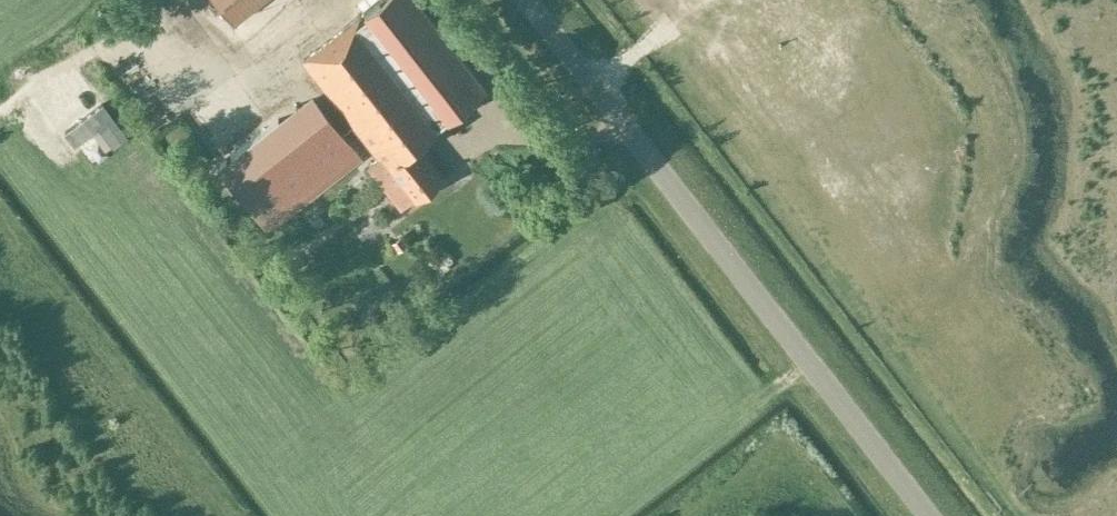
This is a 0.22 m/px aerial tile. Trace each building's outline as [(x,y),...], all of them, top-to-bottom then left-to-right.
[(234,19),(259,0),(219,0),(234,19)] [(446,118),(484,89),(416,0),(380,0),(303,60),(379,158),(368,166),(400,208),(413,198),(414,200),(443,178),(416,143),(447,119),(446,118)] [(495,52),(490,55),(495,62),(499,59),(495,52)] [(217,166),(267,230),(361,158),(311,93),(217,166)]
